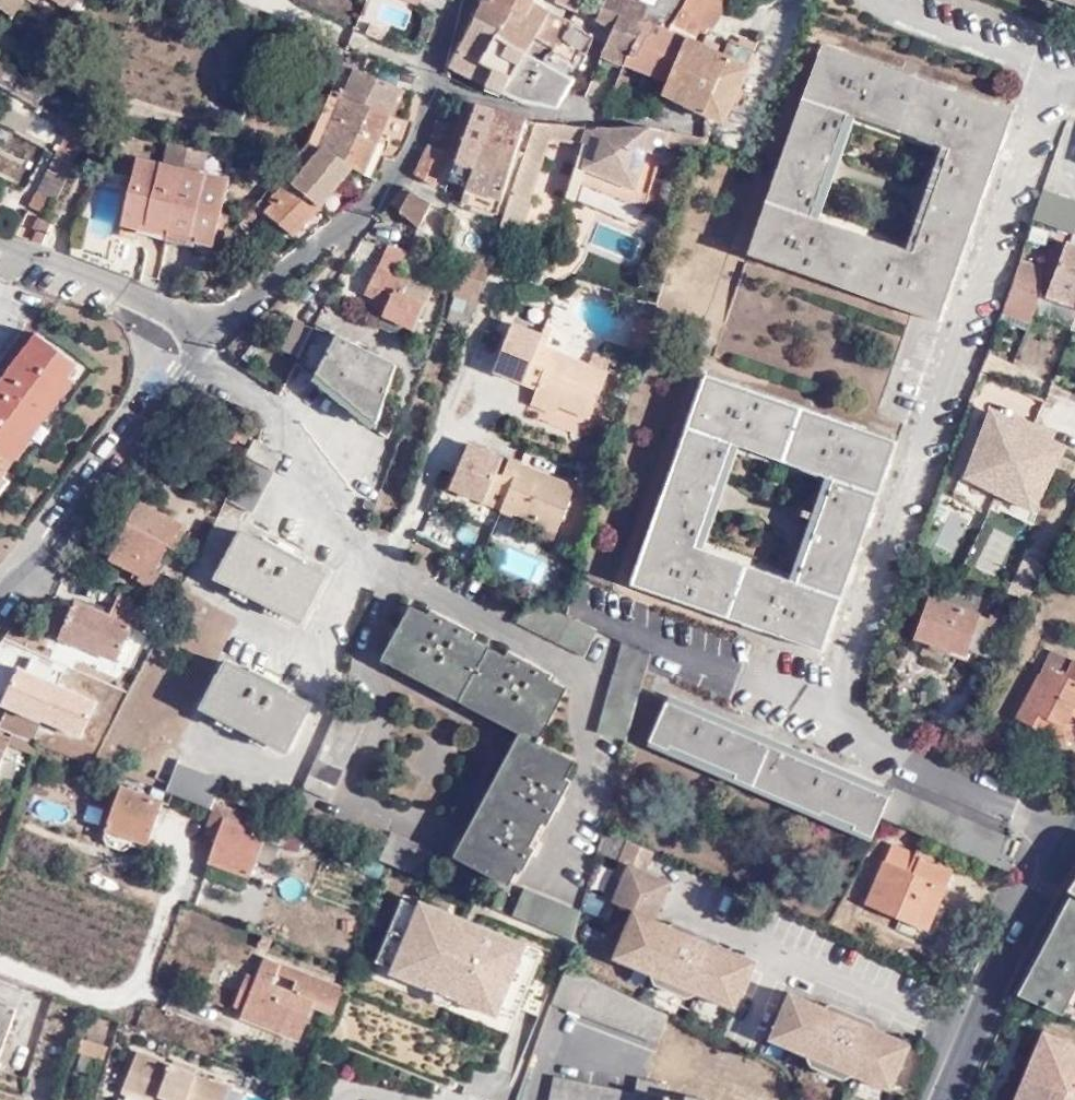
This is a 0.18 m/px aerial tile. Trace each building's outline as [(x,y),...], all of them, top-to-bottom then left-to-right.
[(13,21),(26,2),(30,5),(34,0),(0,0),(0,12),(13,21)] [(54,5),(61,10),(67,0),(57,0),(54,5)] [(484,0),(483,0),(475,0),(475,2),(478,4),(471,17),(501,37),(512,17),(522,22),(533,6),(536,1),(544,3),(545,0),(484,0)] [(556,2),(579,14),(584,0),(556,0),(556,2)] [(678,15),(660,8),(657,10),(628,0),(607,0),(597,22),(613,30),(602,55),(628,67),(650,23),(671,31),(678,15)] [(705,115),(721,124),(754,54),(731,42),(723,56),(718,52),(724,38),(710,30),(721,9),(726,0),(687,0),(678,15),(671,31),(687,39),(666,90),(664,93),(705,115)] [(568,25),(533,6),(522,22),(512,17),(501,37),(499,40),(526,56),(535,42),(551,51),(555,52),(568,25)] [(501,37),(471,17),(446,65),(474,82),(486,87),(496,69),(486,63),(499,40),(501,37)] [(687,39),(671,31),(650,23),(628,67),(661,82),(658,86),(666,90),(687,39)] [(593,42),(568,25),(555,52),(551,51),(537,62),(526,56),(503,94),(523,103),(558,112),(575,81),(593,42)] [(526,56),(499,40),(486,63),(496,69),(486,87),(503,94),(526,56)] [(936,323),(1007,110),(818,47),(746,258),(936,323)] [(38,108),(47,91),(0,63),(0,86),(38,108)] [(357,69),(342,94),(391,113),(401,89),(357,69)] [(606,111),(618,112),(627,93),(618,87),(606,111)] [(321,140),(318,147),(322,150),(353,170),(364,177),(391,113),(342,94),(339,100),(326,130),(320,127),(315,137),(321,140)] [(478,157),(495,111),(476,106),(445,193),(462,202),(466,189),(478,157)] [(59,145),(37,193),(57,202),(88,133),(41,111),(31,133),(59,145)] [(524,157),(536,123),(506,114),(495,111),(478,157),(496,162),(501,148),(517,153),(524,157)] [(454,129),(436,122),(429,138),(439,142),(449,145),(454,129)] [(530,201),(554,125),(536,123),(524,157),(496,242),(515,251),(526,218),(533,220),(537,206),(530,201)] [(645,159),(650,131),(589,129),(565,200),(576,202),(580,193),(646,217),(662,163),(645,159)] [(689,162),(695,137),(680,135),(672,134),(666,157),(689,162)] [(439,142),(429,138),(427,146),(436,150),(439,142)] [(434,187),(447,154),(436,150),(427,146),(418,168),(412,177),(434,187)] [(502,200),(517,153),(501,148),(496,162),(478,157),(466,189),(502,200)] [(309,198),(320,209),(325,203),(353,170),(322,150),(308,167),(302,163),(295,172),(301,178),(294,186),(309,198)] [(215,252),(228,185),(139,168),(124,234),(142,237),(143,232),(198,243),(197,248),(215,252)] [(282,187),(277,192),(282,197),(266,214),(292,238),(320,209),(309,198),(294,186),(287,192),(282,187)] [(1068,233),(1074,235),(1074,202),(1039,188),(1029,219),(1068,233)] [(497,214),(502,200),(466,189),(462,202),(461,203),(497,214)] [(400,214),(413,196),(401,190),(389,205),(400,214)] [(418,229),(433,205),(413,196),(400,214),(418,229)] [(19,239),(42,247),(52,227),(48,225),(51,216),(36,209),(19,239)] [(1030,246),(1034,236),(1027,235),(1024,243),(1030,246)] [(1074,307),(1074,247),(1065,244),(1046,296),(1074,307)] [(402,267),(408,253),(384,246),(373,270),(387,276),(393,263),(402,267)] [(453,296),(475,303),(483,279),(489,263),(464,256),(455,284),(453,296)] [(1002,307),(1028,316),(1036,292),(1038,267),(1018,260),(1002,307)] [(387,276),(373,270),(359,298),(384,309),(380,320),(411,333),(417,319),(413,316),(419,303),(404,296),(408,286),(405,285),(395,280),(402,267),(393,263),(387,276)] [(410,271),(402,267),(395,280),(405,285),(410,271)] [(404,296),(419,303),(423,294),(408,286),(404,296)] [(1002,307),(1000,314),(1025,324),(1028,316),(1002,307)] [(448,321),(466,327),(471,316),(451,310),(448,321)] [(507,366),(527,376),(529,368),(543,373),(539,381),(532,397),(559,408),(587,420),(612,362),(592,353),(585,367),(543,348),(551,330),(528,320),(507,366)] [(297,357),(309,334),(290,323),(277,347),(297,357)] [(375,434),(394,369),(335,337),(313,380),(375,434)] [(15,467),(10,463),(69,381),(78,369),(35,338),(0,386),(0,489),(15,467)] [(529,368),(527,376),(539,381),(543,373),(529,368)] [(75,386),(69,381),(10,463),(15,467),(75,386)] [(822,655),(895,443),(704,381),(633,587),(822,655)] [(555,417),(559,408),(532,397),(528,406),(555,417)] [(991,413),(967,476),(1034,510),(1066,446),(1049,438),(1051,435),(1016,417),(1013,425),(991,413)] [(234,444),(242,424),(221,416),(212,434),(234,444)] [(474,483),(489,489),(496,474),(511,481),(504,496),(498,510),(534,526),(553,534),(571,491),(518,466),(524,453),(495,440),(474,483)] [(270,451),(253,443),(247,457),(273,470),(281,456),(270,451)] [(247,457),(225,500),(253,513),(273,470),(247,457)] [(496,474),(489,489),(504,496),(511,481),(496,474)] [(175,551),(188,529),(139,503),(109,558),(142,576),(140,581),(153,588),(161,574),(155,571),(168,548),(175,551)] [(548,546),(553,534),(534,526),(528,539),(548,546)] [(300,621),(324,572),(291,556),(293,550),(281,544),(277,551),(240,533),(217,581),(300,621)] [(1011,591),(1029,600),(1047,565),(1028,556),(1011,591)] [(928,598),(976,616),(982,599),(934,581),(928,598)] [(965,653),(979,617),(976,616),(928,598),(915,635),(965,653)] [(76,602),(60,640),(80,649),(82,645),(118,661),(132,628),(144,633),(147,629),(155,633),(162,618),(118,599),(111,616),(76,602)] [(410,622),(387,612),(362,669),(510,733),(456,861),(505,882),(516,858),(524,861),(536,834),(528,831),(537,810),(545,814),(561,777),(553,774),(564,750),(526,734),(547,683),(526,673),(528,668),(492,653),(490,657),(446,638),(449,632),(413,617),(410,622)] [(975,657),(990,621),(979,617),(965,653),(975,657)] [(594,736),(628,746),(653,653),(620,638),(594,736)] [(80,649),(60,640),(55,651),(111,676),(118,661),(82,645),(80,649)] [(1057,649),(1019,717),(1067,742),(1074,731),(1066,724),(1074,706),(1074,660),(1057,649)] [(283,746),(303,701),(268,685),(272,677),(258,670),(254,676),(223,662),(202,709),(283,746)] [(881,817),(1011,875),(1015,861),(998,853),(1005,836),(894,788),(889,797),(668,701),(648,744),(871,842),(881,817)] [(325,722),(301,790),(331,800),(361,714),(332,703),(325,722)] [(1074,729),(1074,706),(1066,724),(1074,731),(1074,729)] [(10,734),(9,739),(0,736),(0,765),(8,742),(33,751),(35,744),(10,734)] [(179,760),(167,793),(212,809),(218,792),(224,776),(179,760)] [(149,845),(162,803),(121,789),(103,839),(107,846),(125,852),(134,848),(137,841),(149,845)] [(266,835),(271,817),(260,814),(259,818),(216,805),(209,827),(220,831),(210,862),(254,876),(259,861),(269,836),(266,835)] [(289,823),(271,817),(266,835),(269,836),(259,861),(274,865),(289,823)] [(393,834),(381,861),(388,863),(426,879),(437,852),(393,834)] [(715,992),(730,955),(722,951),(718,943),(677,927),(668,929),(657,923),(673,886),(647,875),(654,856),(629,845),(620,866),(623,867),(631,871),(616,906),(637,915),(616,961),(637,970),(640,961),(659,969),(654,977),(698,996),(703,987),(715,992)] [(923,931),(950,872),(889,845),(863,904),(923,931)] [(631,871),(623,867),(608,902),(616,906),(631,871)] [(574,941),(582,914),(526,890),(514,916),(574,941)] [(1074,895),(1067,891),(1026,967),(1012,993),(1021,997),(1035,972),(1074,895)] [(1074,895),(1035,972),(1021,997),(1061,1015),(1074,990),(1074,989),(1074,895)] [(378,963),(392,969),(417,907),(403,901),(378,963)] [(417,907),(392,969),(391,974),(499,1018),(502,1013),(526,952),(528,947),(419,903),(417,907)] [(526,952),(502,1013),(516,1019),(540,958),(526,952)] [(758,966),(730,955),(715,992),(722,994),(717,1004),(736,1011),(758,966)] [(658,1042),(671,1014),(567,958),(550,1002),(658,1042)] [(336,1015),(346,987),(304,971),(299,981),(294,994),(275,986),(280,974),(283,965),(267,959),(260,977),(247,1009),(269,1017),(266,1025),(302,1042),(317,1007),(336,1015)] [(637,970),(654,977),(659,969),(640,961),(637,970)] [(304,971),(284,963),(283,965),(280,974),(299,981),(304,971)] [(236,1004),(247,1009),(260,977),(250,972),(236,1004)] [(687,999),(698,996),(654,977),(658,987),(687,999)] [(698,996),(711,1001),(715,992),(703,987),(698,996)] [(715,992),(711,1001),(717,1004),(722,994),(715,992)] [(773,1042),(792,1051),(796,1042),(813,1048),(810,1059),(855,1076),(859,1068),(876,1075),(872,1084),(891,1093),(912,1045),(876,1030),(874,1023),(835,1007),(825,1008),(792,996),(773,1042)] [(22,1010),(0,1001),(0,1070),(22,1010)] [(245,1016),(266,1025),(269,1017),(247,1009),(245,1016)] [(1044,1031),(1015,1099),(1074,1099),(1074,1045),(1044,1031)] [(796,1042),(792,1051),(810,1059),(813,1048),(796,1042)] [(125,1088),(157,1099),(227,1099),(232,1089),(138,1052),(125,1088)] [(855,1076),(810,1059),(815,1069),(843,1081),(855,1076)] [(855,1076),(872,1084),(876,1075),(859,1068),(855,1076)] [(670,1088),(640,1081),(637,1096),(559,1077),(554,1099),(667,1099),(670,1088)] [(125,1088),(123,1094),(139,1099),(157,1099),(125,1088)]
